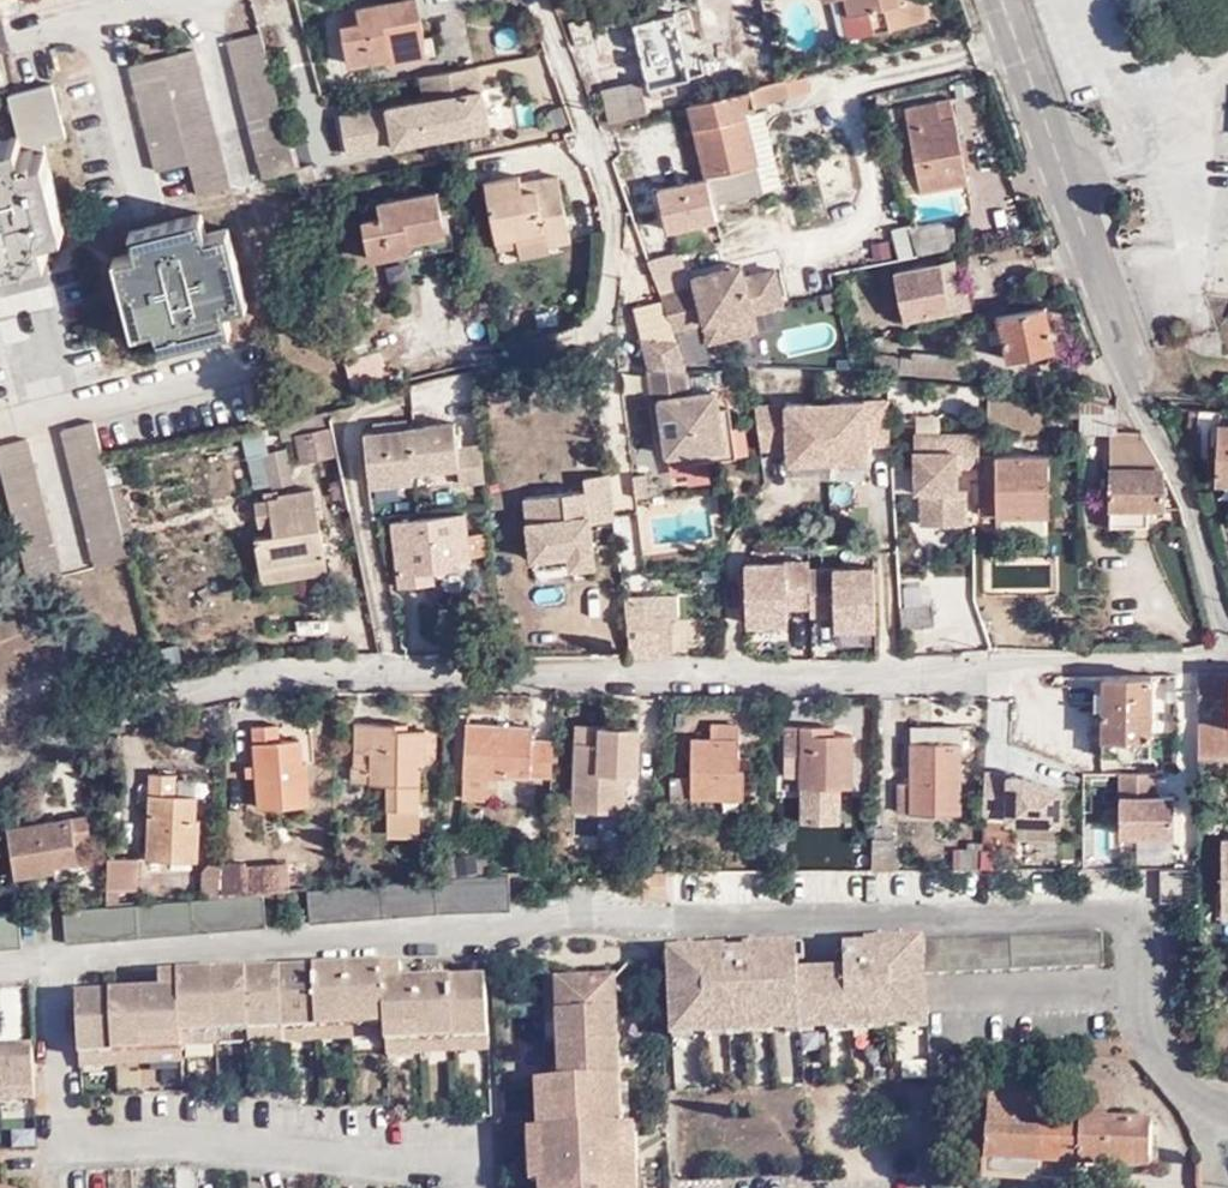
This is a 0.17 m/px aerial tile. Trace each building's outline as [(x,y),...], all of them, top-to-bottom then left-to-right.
[(389,54),(387,44),(386,43),(419,37),(421,37),(423,37),(416,0),(396,0),(357,8),(359,21),(340,24),(348,62),(389,54)] [(555,11),(584,1),(584,0),(551,0),(555,11)] [(861,33),(856,14),(849,14),(846,0),(838,0),(847,37),(861,33)] [(849,14),(856,14),(861,33),(915,20),(911,0),(846,0),(849,14)] [(917,0),(911,0),(915,20),(922,18),(917,0)] [(688,9),(674,12),(685,60),(700,55),(688,9)] [(685,60),(674,12),(673,11),(632,20),(651,98),(675,93),(672,78),(688,74),(689,78),(704,74),(700,55),(685,60)] [(584,17),(567,21),(574,49),(592,44),(584,17)] [(297,168),(261,31),(229,39),(265,177),(297,168)] [(424,51),(421,37),(419,37),(386,43),(387,44),(389,54),(389,57),(424,51)] [(197,48),(163,55),(191,163),(199,193),(230,185),(197,48)] [(191,163),(163,55),(130,63),(159,171),(191,163)] [(345,101),(351,143),(495,125),(487,61),(431,68),(434,89),(345,101)] [(783,78),(778,79),(688,101),(711,202),(760,191),(741,108),(788,96),(783,78)] [(639,81),(624,84),(631,112),(646,109),(639,81)] [(20,258),(54,250),(48,230),(69,224),(49,147),(74,140),(58,83),(13,94),(23,131),(0,137),(0,264),(20,258)] [(631,112),(624,84),(602,89),(609,118),(631,112)] [(946,96),(931,100),(934,119),(950,116),(946,96)] [(934,119),(931,100),(899,107),(907,145),(913,172),(916,190),(963,182),(950,116),(934,119)] [(661,155),(681,152),(677,122),(626,129),(634,185),(665,181),(661,155)] [(913,172),(907,145),(887,149),(891,174),(913,172)] [(816,158),(819,191),(853,188),(850,154),(816,158)] [(316,164),(309,165),(316,183),(320,183),(316,164)] [(309,165),(297,168),(302,187),(316,183),(309,165)] [(519,188),(517,181),(516,173),(482,180),(492,236),(510,233),(512,232),(514,243),(515,244),(539,239),(541,239),(542,242),(567,237),(555,173),(530,178),(532,186),(520,189),(519,188)] [(530,178),(517,181),(519,188),(520,189),(532,186),(530,178)] [(951,190),(955,211),(973,208),(970,186),(951,190)] [(381,216),(361,219),(368,257),(409,250),(408,238),(442,233),(434,191),(378,200),(381,216)] [(202,211),(129,229),(134,250),(112,256),(133,332),(153,327),(158,346),(193,338),(232,328),(226,307),(246,301),(228,226),(208,231),(202,211)] [(947,219),(904,227),(913,253),(952,245),(947,219)] [(494,248),(515,244),(514,243),(512,232),(510,233),(492,236),(494,248)] [(543,251),(542,242),(541,239),(539,239),(515,244),(517,256),(543,251)] [(956,257),(944,259),(950,289),(962,286),(956,257)] [(950,289),(944,259),(891,269),(900,316),(966,305),(962,286),(950,289)] [(736,264),(721,267),(723,277),(724,278),(738,275),(736,264)] [(693,286),(657,294),(669,327),(700,320),(704,338),(735,332),(734,330),(732,314),(743,311),(746,311),(775,304),(778,301),(770,268),(738,275),(724,278),(723,277),(721,267),(691,274),(693,286)] [(835,309),(832,292),(819,295),(823,311),(835,309)] [(1052,347),(1044,304),(995,313),(1003,355),(1052,347)] [(750,328),(746,311),(743,311),(732,314),(734,330),(735,332),(750,328)] [(670,356),(671,335),(626,332),(624,352),(670,356)] [(877,355),(875,371),(891,372),(962,376),(963,353),(912,350),(912,357),(877,355)] [(379,352),(376,353),(387,384),(379,352)] [(354,393),(387,384),(376,353),(346,361),(354,393)] [(725,458),(738,457),(732,406),(721,407),(719,390),(694,392),(691,369),(650,365),(657,434),(666,434),(668,452),(723,446),(725,458)] [(874,450),(871,388),(757,394),(760,456),(874,450)] [(1113,404),(1080,394),(1080,396),(1080,421),(1080,429),(1112,428),(1111,487),(1100,487),(1099,521),(1146,522),(1147,505),(1165,504),(1165,476),(1139,428),(1116,428),(1116,409),(1113,404)] [(1186,407),(1186,409),(1186,422),(1196,422),(1196,427),(1217,428),(1215,478),(1227,479),(1227,410),(1186,407)] [(120,525),(108,478),(93,415),(57,423),(92,561),(128,552),(120,525)] [(291,423),(295,439),(299,460),(299,461),(329,455),(322,416),(320,417),(291,423)] [(482,480),(478,445),(455,447),(452,422),(407,427),(406,419),(372,422),(373,431),(361,432),(368,485),(411,480),(410,471),(455,467),(457,483),(482,480)] [(280,442),(295,439),(291,423),(278,425),(280,442)] [(23,432),(0,438),(0,479),(24,578),(57,569),(23,432)] [(980,433),(914,434),(915,491),(921,491),(921,526),(966,525),(966,491),(958,491),(958,466),(981,466),(981,516),(997,516),(1050,516),(1049,452),(980,454),(980,433)] [(282,452),(262,455),(268,487),(288,483),(282,452)] [(630,473),(632,494),(647,492),(644,471),(630,473)] [(531,496),(539,556),(569,553),(570,567),(594,565),(590,523),(605,521),(599,475),(581,478),(582,490),(531,496)] [(115,477),(114,477),(119,491),(129,522),(132,522),(121,476),(115,477)] [(120,525),(125,524),(129,522),(119,491),(114,477),(108,478),(120,525)] [(271,526),(272,533),(316,527),(311,490),(267,496),(267,501),(271,526)] [(530,557),(539,556),(531,496),(523,496),(530,557)] [(259,528),(271,526),(267,501),(256,503),(259,528)] [(417,572),(429,570),(447,570),(446,561),(465,559),(460,516),(389,525),(397,585),(418,582),(417,572)] [(1049,534),(1050,516),(997,516),(997,535),(1049,534)] [(316,527),(272,533),(272,535),(251,538),(257,569),(322,559),(316,527)] [(746,550),(747,618),(792,617),(790,549),(746,550)] [(879,641),(879,553),(810,554),(810,612),(836,611),(837,642),(879,641)] [(323,572),(322,559),(257,569),(259,583),(323,572)] [(429,581),(429,570),(417,572),(418,582),(429,581)] [(938,576),(943,646),(982,643),(977,573),(938,576)] [(644,591),(620,592),(624,631),(626,652),(667,654),(668,611),(643,611),(644,591)] [(930,602),(899,603),(899,623),(931,623),(930,602)] [(1196,670),(1197,751),(1227,753),(1227,671),(1196,670)] [(1148,671),(1102,672),(1101,753),(1147,754),(1148,671)] [(414,807),(415,761),(420,762),(420,729),(392,728),(392,722),(353,720),(351,765),(347,764),(347,780),(384,781),(384,805),(383,831),(414,833),(414,807)] [(636,724),(573,721),(569,806),(620,808),(622,769),(634,770),(636,724)] [(907,721),(906,738),(929,739),(930,722),(907,721)] [(545,726),(463,722),(459,792),(493,794),(494,775),(501,775),(502,771),(526,773),(528,748),(543,749),(545,726)] [(929,739),(906,738),(905,779),(893,778),(892,808),(960,810),(961,739),(958,739),(958,723),(930,722),(929,739)] [(782,752),(780,752),(779,777),(798,777),(798,783),(848,784),(849,731),(817,731),(816,724),(782,723),(782,752)] [(253,762),(255,772),(257,803),(307,800),(304,758),(298,757),(297,738),(276,740),(275,724),(250,725),(253,762)] [(688,775),(667,775),(666,807),(688,809),(689,797),(739,798),(739,771),(746,771),(746,758),(732,758),(733,725),(708,725),(708,737),(689,737),(688,775)] [(244,773),(255,772),(253,762),(244,763),(244,773)] [(1180,828),(1180,783),(1158,783),(1158,768),(1121,768),(1121,828),(1180,828)] [(185,774),(148,773),(146,852),(196,853),(197,813),(192,813),(193,789),(185,789),(185,774)] [(1038,865),(1092,865),(1092,806),(1057,805),(1057,821),(1042,821),(1042,840),(1039,840),(1038,865)] [(82,807),(5,822),(15,871),(58,864),(57,857),(73,854),(70,835),(87,833),(82,807)] [(1178,852),(1178,830),(1141,830),(1141,853),(1178,852)] [(893,834),(873,833),(872,866),(889,866),(893,866),(893,834)] [(964,865),(980,865),(981,839),(966,838),(964,865)] [(139,853),(108,852),(108,883),(122,884),(130,884),(137,885),(139,853)] [(263,890),(290,887),(289,876),(265,878),(264,863),(246,864),(246,860),(222,861),(222,863),(221,893),(256,890),(260,890),(263,890)] [(201,869),(200,895),(221,893),(222,863),(207,862),(201,869)] [(658,891),(656,869),(644,869),(644,891),(658,891)] [(331,884),(304,886),(306,919),(511,906),(510,870),(477,870),(440,874),(331,884)] [(122,897),(122,884),(108,883),(107,903),(121,902),(122,897)] [(121,902),(107,903),(60,907),(62,938),(259,922),(256,890),(221,893),(200,895),(121,902)] [(16,941),(13,911),(0,913),(0,941),(16,941)] [(922,1006),(922,971),(1103,964),(1103,961),(1102,931),(927,937),(927,951),(908,952),(908,938),(894,939),(899,1021),(910,1021),(911,1006),(919,1006),(922,1006)] [(927,937),(908,938),(908,952),(927,951),(927,937)] [(680,961),(681,1017),(692,1016),(693,1016),(696,1016),(696,1029),(710,1028),(709,1020),(729,1019),(732,1019),(750,1019),(753,1018),(772,1018),(776,1018),(776,1026),(786,1026),(790,1026),(790,1012),(800,1012),(804,1012),(811,1012),(818,1012),(818,1024),(828,1024),(831,1024),(831,1014),(847,1014),(851,1014),(870,1013),(874,1013),(892,1013),(895,1013),(895,1021),(899,1021),(894,939),(869,940),(869,943),(848,944),(848,969),(803,970),(803,957),(788,957),(788,943),(784,943),(693,946),(693,961),(691,961),(680,961)] [(807,942),(788,943),(788,957),(803,957),(808,956),(807,942)] [(693,961),(693,946),(674,947),(674,961),(680,961),(691,961),(693,961)] [(178,972),(158,974),(157,988),(72,991),(74,1053),(111,1051),(146,1050),(179,1050),(179,1044),(179,1032),(214,1031),(248,1030),(281,1028),(314,1027),(348,1026),(382,1025),(383,1037),(383,1041),(418,1041),(451,1040),(482,1039),(485,1039),(482,977),(399,979),(398,965),(178,972)] [(561,1012),(560,978),(559,978),(549,967),(550,1012),(561,1012)] [(618,975),(617,975),(616,976),(613,976),(560,978),(561,1012),(562,1045),(564,1079),(623,1077),(618,975)] [(562,1045),(561,1012),(550,1012),(552,1045),(562,1045)] [(804,1030),(804,1012),(800,1012),(790,1012),(790,1026),(790,1030),(804,1030)] [(817,1030),(818,1024),(818,1012),(811,1012),(804,1012),(804,1030),(817,1030)] [(870,1013),(851,1014),(851,1028),(874,1028),(874,1027),(874,1013),(870,1013)] [(892,1013),(874,1013),(874,1027),(874,1028),(895,1027),(895,1021),(895,1013),(892,1013)] [(851,1028),(851,1014),(847,1014),(831,1014),(831,1024),(831,1028),(851,1028)] [(696,1035),(696,1029),(696,1016),(693,1016),(692,1016),(681,1017),(676,1017),(676,1035),(696,1035)] [(753,1032),(753,1018),(750,1019),(732,1019),(732,1033),(753,1032)] [(776,1032),(776,1026),(776,1018),(772,1018),(753,1018),(753,1032),(776,1032)] [(732,1033),(732,1019),(729,1019),(709,1020),(710,1028),(709,1034),(732,1033)] [(348,1038),(383,1037),(382,1025),(348,1026),(348,1038)] [(348,1038),(348,1026),(314,1027),(314,1039),(348,1038)] [(314,1027),(281,1028),(281,1040),(314,1039),(314,1027)] [(281,1040),(281,1028),(248,1030),(247,1041),(281,1040)] [(214,1043),(214,1031),(179,1032),(179,1044),(214,1043)] [(5,1040),(5,1047),(34,1046),(33,1039),(5,1040)] [(485,1051),(485,1039),(482,1039),(451,1040),(451,1052),(485,1051)] [(451,1040),(418,1041),(417,1052),(438,1052),(451,1052),(451,1040)] [(417,1052),(418,1041),(383,1041),(383,1053),(417,1053),(417,1052)] [(564,1079),(562,1045),(552,1045),(553,1079),(564,1079)] [(35,1085),(34,1046),(5,1047),(0,1047),(0,1086),(35,1085)] [(146,1061),(146,1050),(111,1051),(112,1063),(146,1061)] [(180,1061),(179,1050),(146,1050),(146,1061),(180,1061)] [(112,1063),(111,1051),(74,1053),(74,1055),(75,1063),(112,1063)] [(623,1077),(564,1079),(553,1079),(554,1127),(552,1127),(546,1128),(547,1178),(548,1187),(640,1187),(639,1160),(638,1160),(634,1159),(626,1159),(625,1123),(623,1077)] [(542,1127),(546,1128),(552,1127),(554,1127),(553,1079),(541,1080),(542,1127)] [(35,1085),(0,1086),(0,1097),(8,1097),(9,1096),(36,1096),(35,1085)] [(1034,1159),(1039,1159),(1075,1160),(1079,1161),(1149,1164),(1151,1120),(1082,1117),(1081,1119),(1046,1117),(1047,1092),(989,1089),(985,1156),(987,1157),(1034,1159)] [(637,1124),(625,1123),(626,1159),(634,1159),(638,1160),(637,1124)] [(547,1178),(546,1128),(542,1127),(534,1127),(536,1179),(547,1178)] [(1034,1159),(987,1157),(986,1173),(1038,1176),(1039,1159),(1034,1159)] [(1079,1178),(1079,1161),(1075,1160),(1039,1159),(1038,1176),(1079,1178)]
